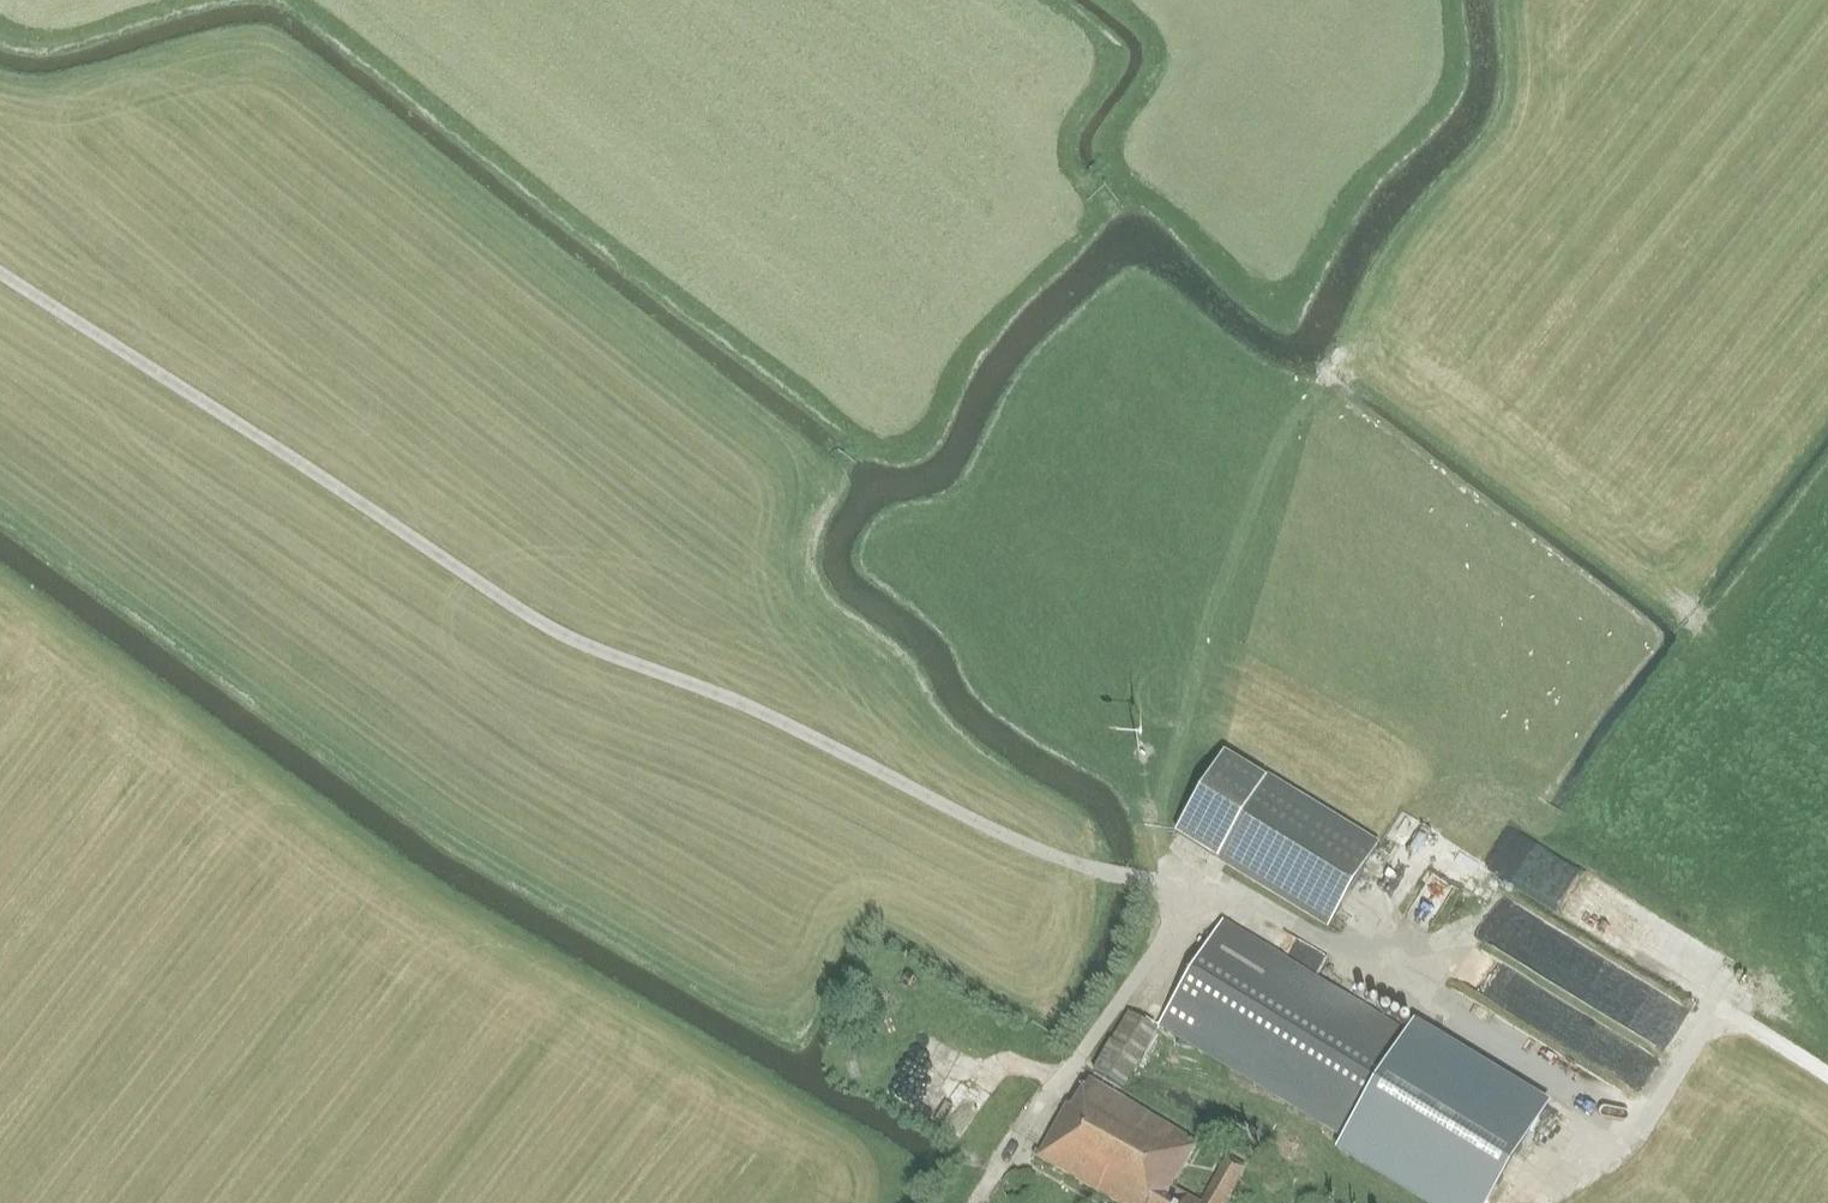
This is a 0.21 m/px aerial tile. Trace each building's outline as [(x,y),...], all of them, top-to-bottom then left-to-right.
[(1267,776),(1224,750),(1174,834),(1217,859),(1215,861),(1328,930),(1381,844),(1268,774),(1267,776)] [(1576,887),(1573,886),(1578,879),(1548,861),(1535,883),(1567,902),(1576,887)] [(1408,1034),(1222,922),(1160,1026),(1345,1137),(1340,1145),(1435,1202),(1487,1202),(1545,1107),(1412,1026),(1408,1034)] [(1158,1030),(1143,1021),(1128,1012),(1110,1042),(1142,1060),(1158,1030)] [(965,1091),(978,1066),(928,1038),(914,1063),(937,1076),(935,1080),(924,1074),(911,1100),(936,1114),(950,1088),(939,1083),(941,1078),(965,1091)] [(1143,1111),(1088,1079),(1072,1107),(1067,1104),(1038,1158),(1118,1202),(1224,1202),(1245,1166),(1226,1156),(1200,1202),(1171,1186),(1197,1142),(1143,1111)]
